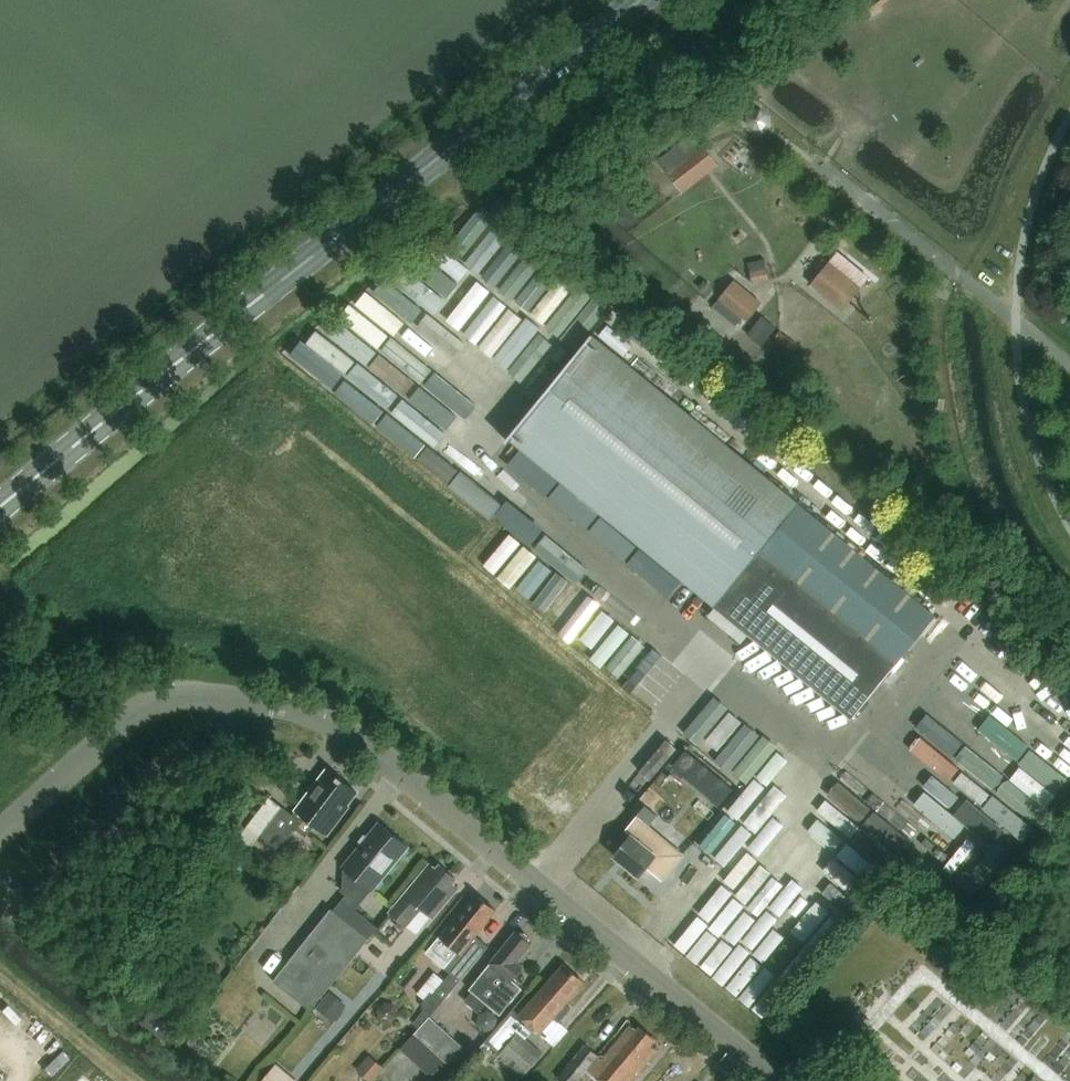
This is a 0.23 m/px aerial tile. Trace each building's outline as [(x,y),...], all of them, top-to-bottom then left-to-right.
[(706,146),(669,174),(677,185),(714,156),(706,146)] [(481,336),(488,340),(479,356),(527,385),(554,342),(570,351),(585,326),(594,331),(605,313),(541,273),(538,277),(487,247),(437,331),(425,324),(414,341),(461,369),(481,336)] [(830,261),(812,283),(844,309),(862,287),(830,261)] [(720,297),(738,311),(747,300),(729,286),(720,297)] [(722,343),(692,318),(680,332),(710,357),(722,343)] [(853,717),(937,614),(594,335),(510,438),(853,717)] [(413,340),(388,369),(430,405),(455,376),(413,340)] [(482,382),(459,382),(460,433),(481,433),(480,406),(500,406),(500,375),(482,376),(482,382)] [(435,436),(441,440),(452,425),(404,390),(381,423),(423,453),(435,436)] [(426,455),(463,488),(475,475),(438,442),(426,455)] [(523,557),(534,545),(506,517),(495,529),(523,557)] [(570,594),(583,580),(544,545),(531,559),(570,594)] [(559,622),(623,664),(645,630),(581,588),(559,622)] [(636,687),(665,655),(651,642),(622,675),(636,687)] [(718,691),(686,734),(719,757),(728,745),(745,758),(767,728),(718,691)] [(955,764),(966,749),(931,723),(920,737),(955,764)] [(983,815),(1024,846),(1046,816),(1011,789),(1015,784),(1041,804),(1051,791),(1033,777),(1046,760),(1001,726),(990,741),(1022,766),(1009,783),(971,754),(959,769),(997,798),(983,815)] [(758,775),(785,744),(773,734),(746,765),(758,775)] [(789,743),(756,788),(772,800),(805,755),(789,743)] [(870,861),(894,828),(912,842),(941,802),(861,744),(809,817),(870,861)] [(810,762),(775,800),(789,813),(824,775),(810,762)] [(342,810),(358,789),(328,767),(293,814),(283,806),(259,837),(276,850),(296,825),(307,833),(315,822),(328,832),(344,812),(342,810)] [(746,786),(712,825),(752,859),(786,820),(746,786)] [(279,806),(267,797),(214,864),(232,878),(241,866),(240,856),(279,806)] [(637,817),(627,828),(632,833),(615,853),(641,875),(649,866),(663,878),(683,854),(637,817)] [(796,821),(758,865),(795,896),(833,852),(796,821)] [(373,889),(409,845),(380,822),(343,866),(359,879),(334,909),(332,907),(273,979),(311,1009),(379,926),(357,908),(373,889)] [(434,917),(459,887),(454,883),(457,878),(440,864),(437,868),(431,863),(391,912),(408,926),(423,908),(434,917)] [(807,897),(813,914),(835,905),(824,877),(808,884),(810,890),(816,888),(818,893),(807,897)] [(462,977),(488,945),(476,935),(497,910),(476,893),(429,950),(436,956),(436,959),(443,965),(446,964),(452,969),(462,977)] [(519,932),(517,930),(470,988),(473,990),(466,1000),(480,1012),(488,1003),(502,1014),(523,987),(514,979),(524,966),(519,961),(533,943),(530,940),(530,936),(524,931),(519,932)] [(565,962),(519,1013),(514,1008),(486,1040),(526,1075),(545,1054),(527,1038),(536,1028),(542,1033),(556,1017),(560,1020),(572,1006),(568,1003),(587,981),(565,962)] [(432,1014),(462,977),(452,969),(434,992),(432,990),(423,1002),(423,1006),(432,1014)] [(332,1020),(345,1004),(328,991),(315,1007),(332,1020)] [(462,1046),(429,1016),(400,1049),(431,1076),(446,1062),(447,1062),(462,1046)] [(658,1048),(652,1043),(656,1038),(641,1026),(638,1029),(631,1024),(603,1058),(587,1044),(567,1067),(556,1057),(539,1077),(544,1080),(555,1080),(559,1077),(564,1080),(578,1080),(588,1068),(604,1080),(630,1080),(658,1048)] [(386,1067),(369,1054),(357,1068),(372,1080),(373,1080),(386,1067)] [(274,1063),(258,1080),(296,1080),(274,1063)]
